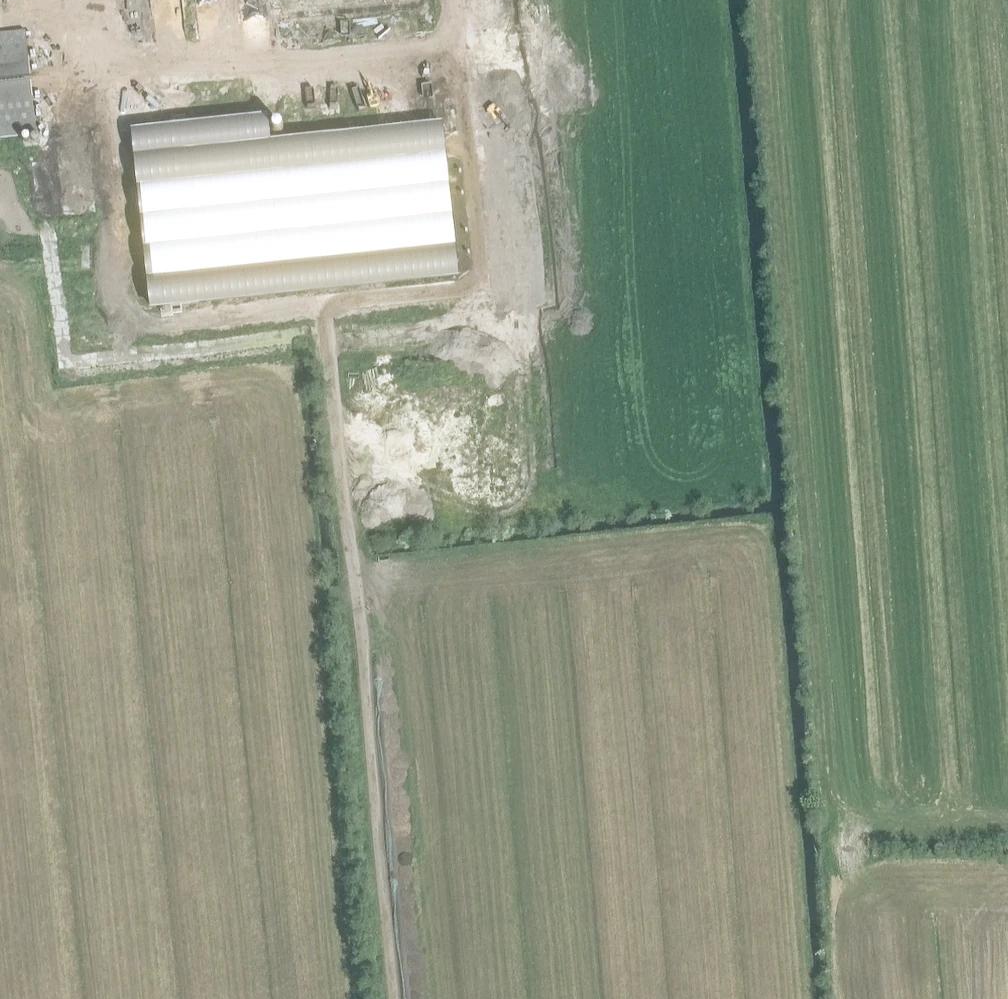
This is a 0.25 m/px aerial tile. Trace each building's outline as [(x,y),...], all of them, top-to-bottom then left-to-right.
[(120,0),(105,0),(105,31),(147,30),(146,5),(120,6),(120,0)] [(36,134),(25,31),(0,34),(0,138),(36,134)] [(269,142),(266,117),(132,131),(151,307),(457,274),(441,124),(269,142)]
